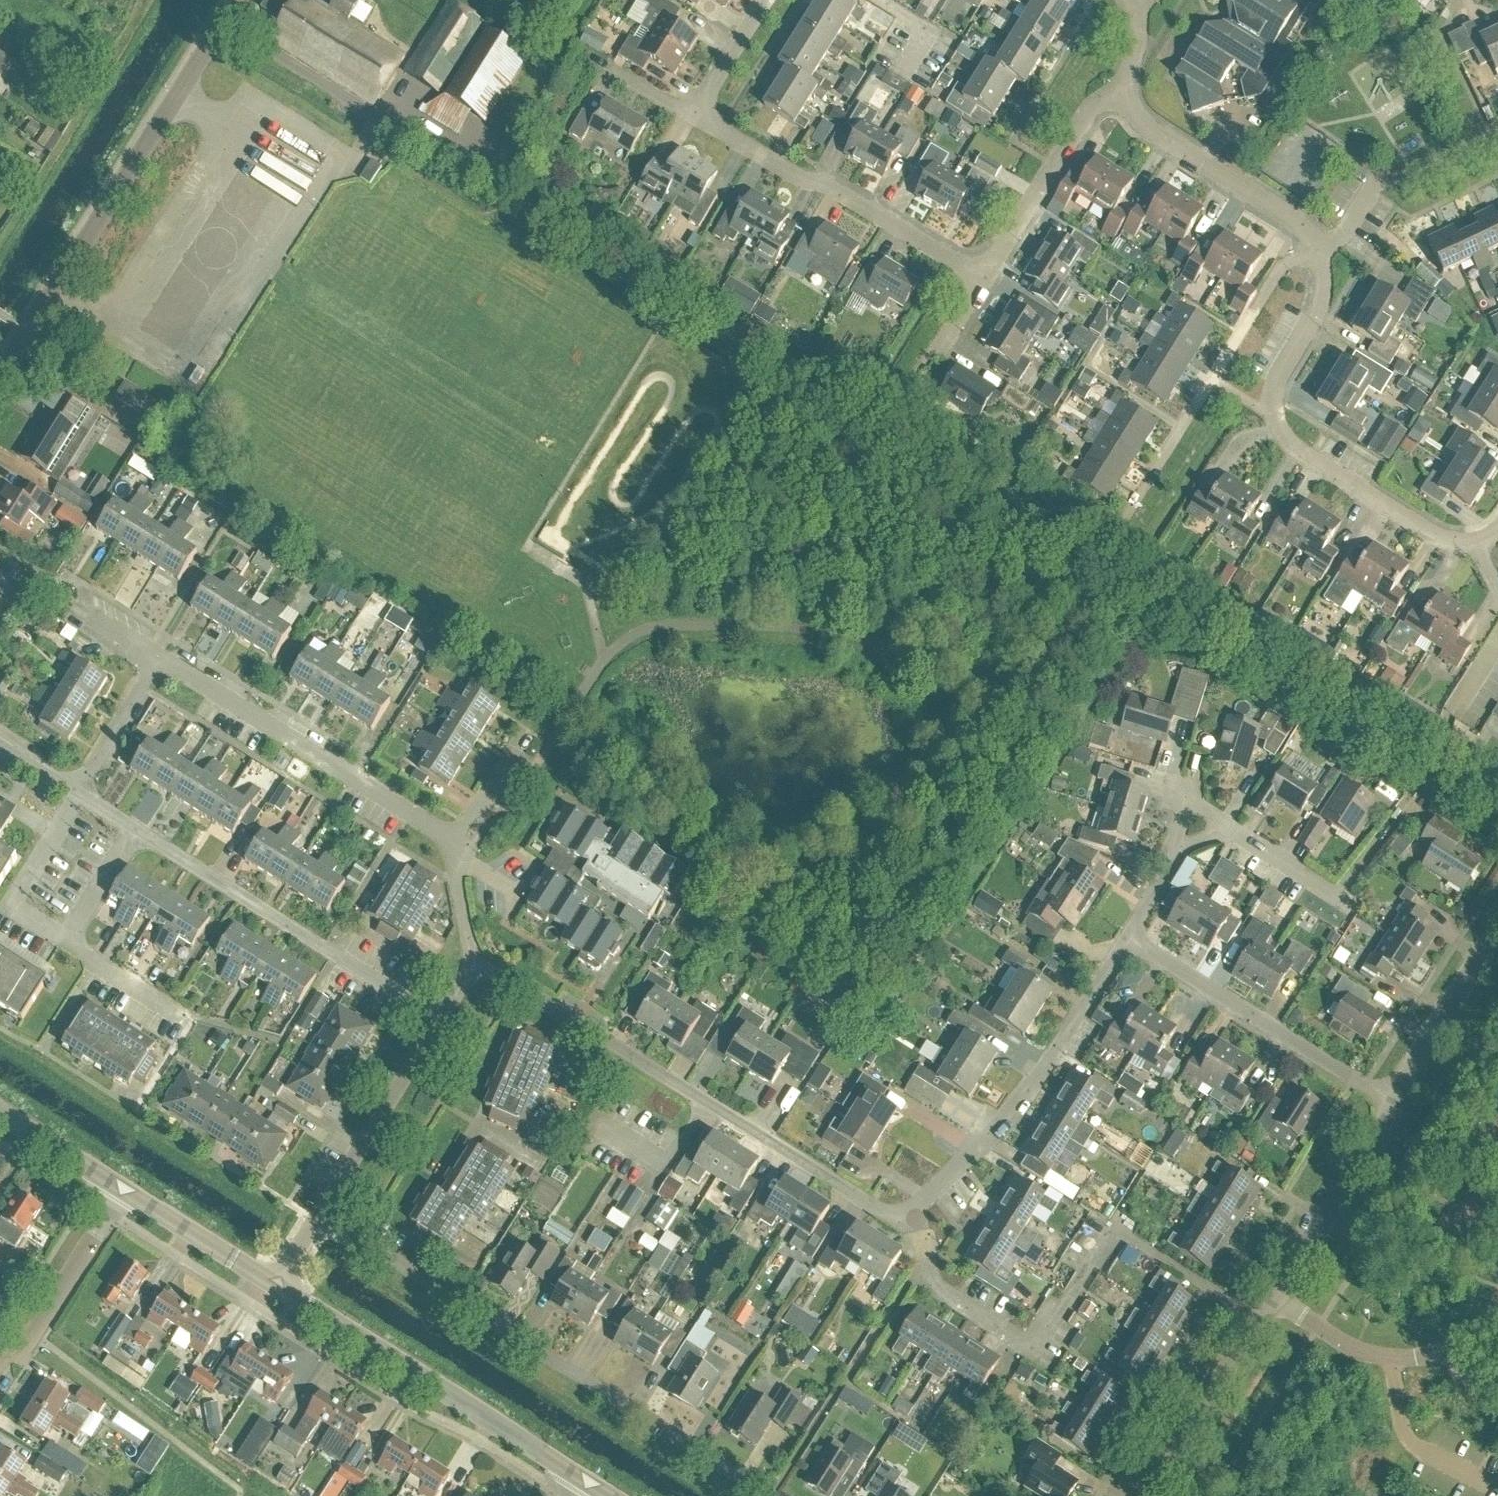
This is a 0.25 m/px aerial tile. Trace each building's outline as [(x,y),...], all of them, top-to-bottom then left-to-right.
[(311,0),(267,0),(262,9),(284,23),(272,42),(375,106),(405,57),(348,21),(361,0),(337,0),(330,10),(316,1),(315,2),(311,0)] [(687,57),(698,38),(671,21),(678,9),(663,0),(636,0),(649,8),(645,15),(649,18),(642,29),(650,35),(687,57)] [(726,9),(732,0),(710,0),(726,9)] [(844,28),(851,17),(861,24),(866,16),(856,10),(856,9),(841,0),(820,0),(814,9),(844,28)] [(963,1),(979,11),(985,0),(964,0),(963,1)] [(1029,12),(1059,31),(1071,12),(1052,0),(1014,0),(1012,2),(1029,12)] [(1176,76),(1185,82),(1192,114),(1224,106),(1220,87),(1234,64),(1248,72),(1240,85),(1245,102),(1261,98),(1293,47),(1287,43),(1309,7),(1315,11),(1320,4),(1313,0),(1233,0),(1229,7),(1232,22),(1205,28),(1176,76)] [(1417,16),(1426,0),(1389,0),(1417,16)] [(440,97),(486,26),(450,3),(404,73),(440,97)] [(923,20),(928,11),(919,5),(914,14),(923,20)] [(803,28),(843,53),(848,45),(837,39),(844,28),(814,9),(803,28)] [(990,25),(995,17),(985,11),(980,19),(990,25)] [(1005,12),(1000,20),(1007,24),(1012,17),(1005,12)] [(1048,49),(1059,31),(1029,12),(1023,23),(1012,17),(1007,24),(1048,49)] [(1481,41),(1473,23),(1462,29),(1463,32),(1460,33),(1469,54),(1473,52),(1480,68),(1491,63),(1496,73),(1497,72),(1497,32),(1481,41)] [(1036,68),(1048,49),(1007,24),(1003,32),(1013,38),(1007,49),(1036,68)] [(838,60),(843,53),(803,28),(791,46),(821,65),(828,54),(838,60)] [(675,76),(687,57),(650,35),(642,29),(634,40),(630,38),(619,57),(640,70),(647,59),(675,76)] [(488,33),(446,99),(473,116),(514,50),(488,33)] [(848,45),(843,53),(849,57),(854,49),(848,45)] [(815,75),(821,65),(791,46),(779,65),(787,70),(788,70),(809,83),(810,83),(818,88),(820,89),(828,95),(833,87),(825,82),(815,75)] [(1024,87),(1036,68),(1007,49),(1000,60),(989,53),(984,61),(987,62),(995,67),(995,68),(1017,81),(1016,82),(1024,87)] [(10,60),(0,54),(0,75),(10,60)] [(987,62),(984,61),(976,56),(971,64),(982,70),(975,81),(1005,100),(1016,82),(1017,81),(995,68),(995,67),(987,62)] [(850,66),(843,77),(857,86),(864,75),(850,66)] [(877,67),(872,74),(883,81),(888,74),(877,67)] [(823,102),(828,95),(820,89),(818,88),(810,83),(809,83),(788,70),(787,70),(776,88),(806,107),(813,96),(823,102)] [(949,91),(954,83),(943,76),(938,84),(949,91)] [(993,119),(1005,100),(975,81),(968,92),(958,85),(953,93),(946,105),(970,120),(977,108),(993,119)] [(848,83),(840,95),(849,100),(856,88),(848,83)] [(799,117),(806,107),(776,88),(764,107),(794,126),(794,125),(805,132),(810,124),(799,117)] [(904,100),(898,110),(908,116),(914,106),(904,100)] [(647,125),(606,101),(596,119),(583,111),(569,134),(582,142),(591,128),(631,152),(647,125)] [(864,167),(883,134),(871,128),(879,115),(861,104),(847,127),(858,133),(845,156),(864,167)] [(836,110),(829,121),(839,127),(846,116),(836,110)] [(949,110),(941,122),(954,130),(961,118),(949,110)] [(823,122),(817,132),(827,139),(834,129),(827,124),(823,122)] [(33,141),(40,129),(30,124),(24,135),(33,141)] [(47,128),(36,145),(49,153),(60,136),(47,128)] [(883,134),(864,167),(883,178),(896,156),(907,162),(920,140),(902,129),(895,141),(883,134)] [(935,209),(954,176),(942,169),(949,157),(931,146),(918,168),(929,175),(915,197),(935,209)] [(23,165),(0,151),(0,152),(0,176),(5,179),(10,169),(17,173),(23,165)] [(678,197),(699,162),(680,151),(666,173),(653,165),(640,188),(663,202),(669,192),(678,197)] [(996,178),(1002,167),(981,155),(975,166),(996,178)] [(1093,206),(1116,170),(1097,158),(1079,187),(1067,179),(1053,202),(1065,209),(1075,194),(1093,206)] [(371,186),(382,168),(372,162),(361,180),(371,186)] [(699,162),(678,197),(673,207),(683,213),(691,218),(689,222),(699,228),(717,198),(707,192),(718,174),(699,162)] [(28,165),(22,175),(31,180),(37,171),(28,165)] [(1116,170),(1093,206),(1111,217),(1102,232),(1114,240),(1128,217),(1116,210),(1134,181),(1116,170)] [(954,176),(935,209),(954,220),(967,198),(978,204),(991,181),(973,171),(965,183),(954,176)] [(1163,235),(1185,199),(1166,187),(1148,216),(1137,208),(1123,231),(1135,238),(1144,223),(1163,235)] [(750,240),(771,205),(752,194),(741,212),(731,206),(713,236),(723,242),(726,238),(734,243),(739,234),(750,240)] [(1185,199),(1163,235),(1181,246),(1172,261),(1184,269),(1198,247),(1186,239),(1204,211),(1185,199)] [(771,205),(750,240),(761,246),(755,255),(774,267),(797,228),(787,222),(790,216),(771,205)] [(1497,220),(1493,210),(1483,214),(1497,246),(1497,220)] [(1497,249),(1497,246),(1483,214),(1474,219),(1478,229),(1468,234),(1486,270),(1493,267),(1487,254),(1497,249)] [(624,229),(630,221),(621,215),(615,223),(624,229)] [(795,254),(791,260),(810,272),(836,287),(845,273),(859,249),(845,240),(847,238),(826,226),(819,238),(808,232),(795,254)] [(1486,270),(1468,234),(1459,238),(1454,228),(1444,233),(1460,267),(1472,261),(1478,274),(1486,270)] [(1039,255),(1069,274),(1077,262),(1087,268),(1100,248),(1075,233),(1068,243),(1053,233),(1039,255)] [(1221,281),(1244,245),(1225,233),(1207,262),(1196,255),(1182,277),(1194,285),(1203,270),(1221,281)] [(1443,275),(1460,267),(1444,233),(1427,241),(1443,275)] [(694,235),(687,246),(695,251),(701,240),(694,235)] [(1147,259),(1125,245),(1118,255),(1140,270),(1147,259)] [(1244,245),(1221,281),(1240,293),(1230,308),(1242,315),(1257,293),(1245,286),(1263,257),(1244,245)] [(1061,287),(1069,274),(1039,255),(1025,277),(1041,287),(1034,297),(1059,313),(1071,293),(1061,287)] [(906,274),(885,261),(877,274),(867,267),(851,294),(879,311),(884,311),(891,299),(905,307),(918,284),(904,276),(906,274)] [(1435,291),(1445,280),(1426,263),(1416,274),(1435,291)] [(1416,324),(1431,300),(1435,293),(1414,280),(1401,301),(1379,288),(1366,309),(1397,328),(1404,316),(1416,324)] [(1189,288),(1178,281),(1172,291),(1183,297),(1189,288)] [(1121,306),(1127,296),(1117,290),(1111,300),(1121,306)] [(1167,325),(1201,346),(1214,327),(1180,306),(1183,301),(1173,295),(1166,306),(1175,312),(1169,322),(1167,325)] [(1134,318),(1141,307),(1129,299),(1122,310),(1134,318)] [(999,327),(1029,346),(1037,333),(1047,340),(1059,320),(1034,304),(1028,314),(1012,305),(999,327)] [(762,305),(755,317),(769,325),(776,313),(762,305)] [(1389,340),(1397,328),(1366,309),(1353,330),(1374,344),(1368,353),(1390,367),(1402,347),(1389,340)] [(1232,326),(1238,318),(1231,313),(1225,322),(1232,326)] [(1497,328),(1497,313),(1490,317),(1495,329),(1497,328)] [(1155,344),(1189,366),(1201,346),(1167,325),(1169,322),(1158,315),(1152,324),(1163,331),(1157,341),(1155,344)] [(1097,320),(1089,333),(1099,339),(1107,326),(1097,320)] [(1330,344),(1340,336),(1330,324),(1321,332),(1330,344)] [(1021,358),(1029,346),(999,327),(985,349),(1000,358),(994,369),(1019,384),(1031,365),(1021,358)] [(1078,328),(1067,344),(1087,357),(1098,341),(1078,328)] [(1143,364),(1177,385),(1189,366),(1155,344),(1157,341),(1146,334),(1140,344),(1151,351),(1143,364)] [(1103,367),(1113,352),(1105,347),(1096,362),(1103,367)] [(1473,388),(1497,405),(1497,362),(1489,356),(1478,373),(1477,375),(1480,377),(1473,388)] [(1405,380),(1414,365),(1402,358),(1393,373),(1405,380)] [(1331,382),(1361,400),(1368,389),(1380,397),(1393,377),(1371,364),(1365,373),(1344,360),(1331,382)] [(1164,405),(1177,385),(1143,364),(1134,377),(1125,371),(1118,383),(1128,389),(1131,384),(1164,405)] [(1002,396),(957,369),(940,395),(978,419),(985,407),(988,408),(996,406),(999,401),(1024,415),(1033,401),(1008,386),(1002,396)] [(1085,372),(1078,383),(1089,390),(1097,379),(1085,372)] [(1428,374),(1420,387),(1430,393),(1438,380),(1428,374)] [(1354,412),(1361,400),(1331,382),(1317,403),(1339,416),(1333,426),(1359,441),(1365,431),(1361,429),(1366,420),(1354,412)] [(1408,396),(1412,388),(1402,382),(1397,390),(1408,396)] [(146,419),(156,403),(126,383),(115,399),(146,419)] [(1052,413),(1063,395),(1047,385),(1036,403),(1052,413)] [(1473,388),(1465,400),(1462,398),(1450,417),(1471,431),(1477,421),(1497,434),(1497,405),(1473,388)] [(1111,422),(1145,444),(1157,424),(1123,403),(1126,398),(1117,393),(1110,404),(1119,410),(1112,420),(1111,422)] [(1071,395),(1065,405),(1075,411),(1081,401),(1071,395)] [(68,411),(89,424),(93,418),(96,414),(74,400),(72,399),(69,403),(65,410),(68,411)] [(1034,403),(1027,413),(1034,417),(1040,407),(1034,403)] [(1099,442),(1133,463),(1145,444),(1111,422),(1112,420),(1101,413),(1096,422),(1107,429),(1100,439),(1099,442)] [(84,436),(61,422),(55,433),(39,423),(32,434),(34,436),(20,458),(48,475),(64,448),(73,454),(84,436)] [(1050,424),(1043,433),(1052,440),(1059,430),(1050,424)] [(1394,426),(1376,454),(1389,462),(1406,434),(1394,426)] [(1099,442),(1100,439),(1089,432),(1083,441),(1095,448),(1086,461),(1121,483),(1133,463),(1099,442)] [(1452,470),(1483,490),(1496,469),(1475,455),(1481,445),(1460,432),(1448,451),(1460,459),(1452,470)] [(134,455),(127,467),(138,474),(146,462),(134,455)] [(1108,503),(1121,483),(1086,461),(1078,474),(1069,469),(1062,480),(1071,486),(1074,481),(1108,503)] [(26,487),(34,469),(26,466),(18,483),(26,487)] [(1469,511),(1483,490),(1452,470),(1445,482),(1433,474),(1421,493),(1442,507),(1448,497),(1469,511)] [(162,475),(151,493),(161,499),(172,481),(162,475)] [(1220,525),(1243,487),(1225,476),(1211,499),(1200,492),(1187,513),(1205,525),(1209,518),(1220,525)] [(4,519),(0,526),(20,539),(33,518),(44,525),(57,504),(29,486),(22,497),(8,488),(0,500),(0,516),(4,519)] [(142,487),(137,495),(138,495),(145,500),(150,492),(142,487)] [(1243,487),(1220,525),(1230,532),(1226,538),(1245,550),(1258,528),(1247,521),(1261,498),(1243,487)] [(97,530),(118,543),(145,500),(138,495),(137,495),(128,510),(115,502),(107,514),(100,526),(97,530)] [(194,512),(199,503),(190,498),(185,506),(194,512)] [(1300,552),(1323,514),(1306,503),(1304,506),(1292,499),(1267,540),(1285,551),(1289,545),(1300,552)] [(138,556),(156,528),(143,520),(153,504),(145,500),(118,543),(138,556)] [(186,524),(194,512),(184,506),(177,518),(186,524)] [(99,509),(92,520),(100,526),(107,514),(99,509)] [(1323,514),(1300,552),(1310,558),(1302,572),(1320,583),(1338,555),(1327,547),(1341,525),(1323,514)] [(158,569),(186,525),(178,520),(168,535),(156,528),(138,556),(158,569)] [(186,525),(158,569),(179,582),(197,553),(184,545),(193,530),(186,525)] [(163,580),(76,535),(69,548),(121,575),(114,589),(138,601),(142,593),(153,599),(163,580)] [(1365,602),(1369,595),(1367,594),(1391,556),(1374,545),(1359,568),(1348,561),(1334,583),(1323,600),(1342,611),(1353,594),(1363,601),(1365,602)] [(241,574),(250,561),(241,556),(232,568),(241,574)] [(1367,594),(1369,595),(1378,601),(1374,608),(1392,619),(1406,597),(1395,590),(1409,568),(1391,556),(1367,594)] [(1229,569),(1218,587),(1226,591),(1237,574),(1229,569)] [(1248,595),(1255,582),(1240,572),(1232,585),(1248,595)] [(212,621),(240,578),(232,573),(222,588),(209,580),(191,608),(212,621)] [(233,634),(250,606),(238,598),(247,582),(240,578),(212,621),(233,634)] [(37,600),(45,587),(36,582),(28,595),(37,600)] [(343,606),(349,594),(335,586),(328,598),(343,606)] [(279,589),(273,598),(281,603),(287,593),(279,589)] [(323,604),(327,598),(319,593),(315,599),(323,604)] [(381,624),(392,607),(374,596),(363,613),(381,624)] [(1423,636),(1434,643),(1456,607),(1439,596),(1424,618),(1413,611),(1405,625),(1401,622),(1386,645),(1403,656),(1410,645),(1415,649),(1418,645),(1423,636)] [(253,647),(281,603),(273,598),(263,614),(250,606),(233,634),(253,647)] [(281,603),(253,647),(274,660),(292,632),(279,623),(288,608),(281,603)] [(1456,607),(1434,643),(1444,650),(1439,658),(1457,670),(1471,648),(1460,641),(1474,618),(1456,607)] [(365,641),(370,628),(355,623),(350,636),(365,641)] [(1283,628),(1275,639),(1283,645),(1291,633),(1283,628)] [(1301,633),(1290,650),(1304,659),(1315,641),(1301,633)] [(311,692),(339,649),(331,644),(322,660),(308,651),(290,679),(311,692)] [(332,705),(350,677),(337,669),(346,654),(339,649),(311,692),(332,705)] [(66,683),(94,701),(107,680),(64,653),(59,661),(74,670),(66,683)] [(380,655),(372,669),(380,674),(388,660),(380,655)] [(1356,681),(1363,670),(1352,663),(1345,674),(1356,681)] [(352,718),(380,674),(372,670),(362,685),(350,677),(332,705),(352,718)] [(1183,672),(1175,699),(1200,707),(1209,680),(1183,672)] [(1393,702),(1404,684),(1384,672),(1373,690),(1393,702)] [(380,674),(352,718),(373,731),(391,703),(377,694),(387,679),(380,674)] [(11,683),(2,677),(0,679),(0,700),(11,683)] [(82,721),(94,701),(66,683),(58,696),(43,686),(38,694),(82,721)] [(443,699),(487,726),(500,705),(471,688),(463,701),(448,691),(443,699)] [(69,742),(82,721),(38,694),(33,701),(49,711),(40,724),(69,742)] [(1403,698),(1393,714),(1425,734),(1435,718),(1403,698)] [(474,746),(487,726),(443,699),(438,706),(454,716),(446,729),(474,746)] [(1136,701),(1127,730),(1166,742),(1175,713),(1136,701)] [(1229,720),(1218,758),(1247,768),(1256,740),(1267,743),(1274,732),(1272,731),(1270,730),(1266,727),(1261,724),(1258,729),(1229,720)] [(177,724),(171,734),(180,739),(186,730),(177,724)] [(461,767),(474,746),(446,729),(438,741),(422,732),(418,739),(461,767)] [(152,783),(179,740),(172,735),(162,750),(149,742),(131,770),(152,783)] [(172,796),(190,768),(177,760),(190,739),(185,736),(182,741),(179,740),(152,783),(172,796)] [(448,788),(461,767),(418,739),(413,747),(428,757),(420,770),(448,788)] [(1187,743),(1179,761),(1196,768),(1204,750),(1187,743)] [(213,822),(231,794),(218,785),(232,764),(222,758),(218,764),(220,765),(192,809),(213,822)] [(220,765),(218,764),(212,761),(203,776),(190,768),(172,796),(192,809),(220,765)] [(1107,810),(1142,820),(1149,795),(1126,788),(1129,776),(1102,768),(1098,780),(1115,785),(1107,810)] [(1277,799),(1300,814),(1307,804),(1316,789),(1298,777),(1285,769),(1271,791),(1265,788),(1251,809),(1265,818),(1277,799)] [(417,772),(413,780),(424,786),(428,779),(417,772)] [(1332,772),(1320,791),(1327,795),(1339,776),(1332,772)] [(1053,791),(1061,792),(1063,780),(1055,779),(1053,791)] [(271,806),(281,812),(296,790),(286,783),(271,806)] [(1356,837),(1376,804),(1345,785),(1324,817),(1356,837)] [(231,794),(213,822),(234,835),(241,823),(251,807),(261,791),(253,786),(243,802),(231,794)] [(251,807),(241,823),(252,830),(262,814),(251,807)] [(592,823),(590,822),(567,808),(561,818),(557,816),(551,826),(554,828),(547,840),(548,841),(546,843),(547,847),(554,851),(547,863),(552,866),(541,883),(537,881),(531,891),(535,893),(527,905),(529,906),(527,909),(528,912),(545,923),(544,923),(545,924),(549,918),(568,930),(561,942),(581,955),(578,960),(579,961),(579,960),(596,971),(599,970),(601,967),(603,968),(610,956),(614,959),(620,949),(616,947),(623,936),(592,917),(601,903),(600,899),(592,894),(578,886),(579,885),(579,884),(582,880),(583,878),(585,876),(598,884),(599,885),(597,889),(604,893),(648,921),(664,897),(670,901),(688,874),(622,833),(618,840),(609,834),(592,823)] [(1134,845),(1142,820),(1107,810),(1100,834),(1083,829),(1079,841),(1107,850),(1110,838),(1134,845)] [(0,816),(0,835),(9,821),(0,816)] [(295,830),(301,822),(293,817),(288,825),(295,830)] [(1463,893),(1481,864),(1457,848),(1463,838),(1435,821),(1424,839),(1436,847),(1423,867),(1463,893)] [(1312,852),(1326,830),(1314,822),(1299,844),(1312,852)] [(266,874),(294,831),(286,826),(277,841),(263,833),(246,861),(266,874)] [(287,887),(304,859),(292,851),(301,835),(294,831),(266,874),(287,887)] [(1404,832),(1396,842),(1407,851),(1415,840),(1404,832)] [(1058,888),(1088,908),(1102,886),(1086,875),(1092,866),(1099,854),(1069,841),(1050,869),(1064,878),(1058,888)] [(13,865),(17,859),(0,848),(0,886),(13,865)] [(307,900),(334,856),(327,851),(317,867),(304,859),(287,887),(307,900)] [(334,856),(307,900),(328,913),(343,889),(346,885),(332,876),(342,861),(334,856)] [(1222,860),(1209,881),(1219,888),(1233,866),(1222,860)] [(346,885),(343,889),(355,896),(370,872),(358,865),(346,885)] [(387,882),(432,910),(443,893),(432,886),(437,878),(418,866),(413,874),(402,868),(394,880),(390,877),(387,882)] [(1230,895),(1244,873),(1233,866),(1219,888),(1230,895)] [(121,925),(149,881),(128,868),(110,896),(124,904),(114,920),(121,925)] [(151,922),(169,894),(149,881),(121,925),(129,929),(139,914),(151,922)] [(422,927),(432,910),(387,882),(384,886),(389,889),(382,901),(422,927)] [(1088,908),(1058,888),(1051,883),(1023,927),(1052,946),(1066,924),(1074,929),(1088,908)] [(1268,889),(1260,900),(1275,910),(1283,898),(1268,889)] [(1188,937),(1209,904),(1189,890),(1168,924),(1188,937)] [(1410,906),(1417,896),(1407,890),(1400,900),(1410,906)] [(162,950),(190,906),(169,894),(151,922),(164,930),(155,945),(162,950)] [(992,918),(1000,904),(982,894),(974,907),(992,918)] [(412,943),(422,927),(382,901),(375,913),(369,909),(366,915),(382,924),(376,933),(395,945),(401,936),(412,943)] [(1209,904),(1188,937),(1209,950),(1216,939),(1227,945),(1241,923),(1209,904)] [(1388,937),(1421,958),(1434,937),(1420,928),(1427,918),(1406,904),(1399,915),(1401,916),(1388,937)] [(190,906),(162,950),(170,955),(179,939),(193,948),(210,919),(190,906)] [(989,932),(993,924),(979,917),(975,924),(989,932)] [(1253,987),(1272,958),(1263,952),(1274,933),(1254,921),(1242,940),(1252,947),(1234,975),(1253,987)] [(228,982),(255,938),(234,925),(217,953),(230,962),(220,977),(228,982)] [(658,926),(642,951),(650,957),(666,932),(658,926)] [(1334,947),(1339,939),(1332,934),(1327,943),(1334,947)] [(1408,979),(1421,958),(1388,937),(1375,957),(1373,956),(1360,976),(1372,983),(1377,974),(1387,980),(1393,969),(1408,979)] [(258,979),(275,951),(255,938),(228,982),(235,987),(245,971),(258,979)] [(22,1021),(53,972),(0,939),(0,1006),(22,1021)] [(1272,958),(1253,987),(1272,999),(1290,970),(1301,977),(1313,958),(1293,945),(1281,963),(1272,958)] [(268,1007),(296,964),(275,951),(258,979),(270,987),(261,1003),(268,1007)] [(1008,953),(1002,963),(1021,975),(1007,996),(1038,1015),(1051,994),(1036,984),(1031,980),(1032,978),(1037,971),(1008,953)] [(663,972),(670,959),(661,954),(654,966),(663,972)] [(811,957),(795,964),(798,971),(800,976),(804,975),(816,970),(811,957)] [(296,964),(268,1007),(276,1012),(286,997),(299,1005),(317,977),(296,964)] [(1332,983),(1337,974),(1330,970),(1325,979),(1332,983)] [(637,1022),(659,1036),(678,1005),(666,997),(672,987),(651,974),(635,999),(636,999),(645,1005),(635,1021),(637,1022)] [(1334,993),(1329,1000),(1333,1003),(1343,1009),(1335,1021),(1344,1026),(1339,1034),(1350,1042),(1355,1034),(1368,1041),(1382,1019),(1366,1008),(1361,1005),(1367,994),(1343,979),(1334,993)] [(797,981),(789,994),(796,998),(804,986),(797,981)] [(319,995),(309,1011),(320,1018),(330,1002),(319,995)] [(1024,1038),(1038,1015),(1007,996),(994,1018),(975,1006),(969,1016),(997,1034),(1003,1024),(1024,1038)] [(77,1059),(106,1014),(89,1003),(83,1012),(75,1007),(59,1032),(67,1038),(63,1044),(75,1052),(72,1056),(77,1059)] [(678,1005),(659,1036),(681,1050),(691,1034),(703,1041),(719,1016),(698,1003),(691,1013),(678,1005)] [(325,1028),(360,1049),(362,1050),(371,1036),(369,1035),(373,1028),(339,1006),(325,1028)] [(1135,1056),(1159,1018),(1141,1007),(1127,1029),(1116,1022),(1115,1023),(1109,1033),(1102,1044),(1120,1056),(1124,1049),(1135,1056)] [(727,1059),(749,1073),(769,1042),(757,1036),(765,1023),(744,1009),(729,1032),(740,1039),(727,1059)] [(320,1018),(309,1011),(299,1027),(310,1034),(320,1018)] [(1097,1012),(1091,1022),(1109,1033),(1115,1023),(1097,1012)] [(96,1064),(122,1024),(106,1014),(77,1059),(82,1062),(85,1057),(96,1064)] [(953,1058),(983,1077),(997,1055),(976,1042),(982,1032),(953,1014),(947,1024),(961,1033),(955,1043),(960,1046),(953,1058)] [(1159,1018),(1135,1056),(1146,1063),(1142,1069),(1160,1081),(1174,1059),(1163,1052),(1177,1029),(1159,1018)] [(110,1080),(138,1034),(122,1024),(96,1064),(108,1072),(105,1077),(110,1080)] [(347,1069),(360,1049),(325,1028),(319,1038),(317,1037),(311,1046),(347,1069)] [(503,1051),(553,1072),(561,1054),(551,1050),(555,1041),(527,1029),(523,1038),(516,1035),(510,1048),(505,1046),(503,1051)] [(219,1033),(212,1041),(222,1049),(228,1041),(219,1033)] [(138,1034),(110,1080),(114,1083),(117,1078),(129,1086),(133,1079),(142,1084),(158,1059),(149,1054),(155,1045),(138,1034)] [(769,1042),(749,1073),(771,1087),(785,1066),(795,1072),(809,1050),(788,1036),(780,1049),(769,1042)] [(1213,1091),(1237,1053),(1220,1042),(1205,1064),(1194,1057),(1180,1079),(1199,1091),(1203,1084),(1213,1091)] [(335,1089),(347,1069),(311,1046),(305,1056),(307,1057),(300,1067),(335,1089)] [(809,1050),(795,1072),(806,1079),(820,1057),(809,1050)] [(983,1077),(953,1058),(941,1050),(932,1065),(938,1069),(934,1076),(920,1067),(914,1077),(942,1095),(948,1086),(969,1099),(983,1077)] [(546,1090),(553,1072),(503,1051),(501,1056),(507,1059),(502,1071),(546,1090)] [(1237,1053),(1213,1091),(1209,1098),(1220,1104),(1238,1116),(1252,1094),(1241,1087),(1255,1064),(1237,1053)] [(870,1054),(865,1062),(872,1066),(877,1058),(870,1054)] [(337,1090),(335,1089),(300,1067),(287,1089),(322,1110),(326,1103),(328,1104),(337,1090)] [(217,1071),(212,1080),(221,1086),(226,1077),(217,1071)] [(488,1087),(538,1108),(546,1090),(502,1071),(496,1084),(491,1082),(488,1087)] [(184,1121),(185,1120),(206,1085),(185,1072),(163,1106),(170,1111),(169,1112),(184,1121)] [(1059,1094),(1088,1112),(1095,1102),(1108,1110),(1114,1100),(1071,1073),(1059,1094)] [(815,1075),(809,1086),(820,1092),(826,1082),(815,1075)] [(853,1114),(883,1133),(897,1111),(881,1102),(888,1091),(863,1076),(856,1087),(844,1106),(854,1112),(853,1114)] [(268,1079),(263,1089),(279,1098),(284,1089),(268,1079)] [(1131,1094),(1135,1087),(1122,1080),(1118,1086),(1131,1094)] [(1264,1082),(1258,1091),(1266,1097),(1272,1087),(1264,1082)] [(206,1085),(185,1120),(205,1133),(227,1096),(218,1090),(217,1092),(206,1085)] [(530,1126),(538,1108),(488,1087),(486,1092),(491,1094),(486,1107),(493,1110),(489,1119),(517,1131),(521,1122),(530,1126)] [(815,1102),(819,1096),(808,1089),(802,1099),(808,1103),(815,1102)] [(1298,1138),(1319,1105),(1296,1090),(1283,1112),(1271,1105),(1255,1129),(1267,1137),(1275,1124),(1298,1138)] [(1140,1117),(1148,1105),(1127,1092),(1120,1104),(1140,1117)] [(1082,1123),(1088,1112),(1059,1094),(1046,1114),(1089,1141),(1095,1131),(1082,1123)] [(227,1096),(205,1133),(225,1145),(246,1110),(236,1104),(237,1102),(227,1096)] [(776,1096),(770,1107),(785,1116),(791,1105),(776,1096)] [(270,1104),(266,1110),(275,1116),(281,1106),(272,1100),(270,1104)] [(293,1127),(299,1117),(281,1106),(275,1116),(293,1127)] [(246,1110),(225,1145),(245,1157),(266,1123),(256,1116),(257,1115),(247,1108),(246,1110)] [(1189,1128),(1196,1115),(1186,1110),(1179,1122),(1189,1128)] [(869,1155),(883,1133),(853,1114),(846,1125),(836,1118),(822,1140),(847,1156),(854,1145),(869,1155)] [(1083,1150),(1089,1141),(1046,1114),(1034,1134),(1063,1152),(1070,1142),(1083,1150)] [(266,1123),(245,1157),(243,1159),(258,1168),(259,1166),(266,1171),(287,1136),(266,1123)] [(1176,1129),(1163,1151),(1174,1158),(1187,1136),(1176,1129)] [(1070,1171),(1057,1163),(1063,1152),(1034,1134),(1021,1154),(1028,1158),(1022,1168),(1045,1182),(1050,1173),(1064,1181),(1070,1171)] [(1214,1143),(1229,1153),(1234,1145),(1219,1135),(1214,1143)] [(717,1180),(736,1149),(714,1136),(701,1156),(690,1150),(675,1174),(686,1181),(688,1178),(699,1185),(706,1173),(717,1180)] [(1089,1141),(1083,1150),(1093,1156),(1099,1147),(1089,1141)] [(1240,1158),(1248,1145),(1241,1141),(1233,1154),(1240,1158)] [(463,1162),(504,1187),(513,1171),(505,1166),(510,1158),(485,1142),(480,1150),(468,1143),(465,1148),(470,1152),(463,1162)] [(736,1149),(717,1180),(728,1187),(724,1194),(735,1200),(730,1208),(740,1215),(756,1191),(745,1184),(758,1163),(736,1149)] [(1261,1162),(1245,1153),(1241,1159),(1257,1169),(1261,1162)] [(493,1204),(504,1187),(463,1162),(456,1175),(451,1172),(448,1176),(493,1204)] [(1218,1192),(1248,1211),(1261,1190),(1218,1163),(1212,1173),(1225,1181),(1218,1192)] [(564,1185),(571,1174),(559,1166),(552,1177),(564,1185)] [(536,1186),(541,1177),(528,1169),(522,1177),(536,1186)] [(1080,1191),(1064,1181),(1050,1173),(1045,1182),(1043,1185),(1073,1204),(1080,1191)] [(483,1221),(493,1204),(448,1176),(445,1181),(450,1184),(443,1195),(472,1215),(483,1221)] [(1002,1199),(1032,1218),(1039,1207),(1052,1215),(1058,1206),(1044,1197),(1015,1179),(1002,1199)] [(666,1181),(660,1192),(668,1197),(675,1187),(666,1181)] [(789,1225),(808,1195),(786,1181),(773,1201),(762,1195),(747,1219),(758,1226),(761,1221),(772,1228),(778,1218),(789,1225)] [(614,1209),(607,1219),(623,1229),(630,1219),(631,1219),(645,1197),(623,1182),(612,1199),(619,1203),(615,1209),(614,1209)] [(597,1221),(609,1197),(588,1187),(576,1211),(597,1221)] [(417,1202),(462,1230),(472,1215),(443,1195),(433,1189),(425,1201),(420,1198),(417,1202)] [(1049,1189),(1044,1197),(1058,1206),(1063,1198),(1049,1189)] [(1150,1189),(1145,1198),(1157,1206),(1163,1196),(1150,1189)] [(1235,1231),(1248,1211),(1218,1192),(1212,1203),(1198,1195),(1193,1204),(1235,1231)] [(820,1223),(830,1208),(808,1195),(789,1225),(799,1232),(795,1238),(806,1245),(801,1253),(812,1260),(831,1230),(820,1223)] [(44,1211),(21,1196),(4,1222),(1,1220),(0,1221),(0,1241),(17,1253),(44,1211)] [(1025,1229),(1032,1218),(1002,1199),(990,1219),(1033,1246),(1038,1250),(1044,1240),(1025,1229)] [(667,1233),(680,1212),(660,1200),(647,1221),(667,1233)] [(452,1247),(462,1230),(417,1202),(414,1207),(419,1210),(411,1222),(418,1226),(413,1235),(438,1251),(444,1242),(452,1247)] [(533,1250),(543,1237),(496,1203),(486,1216),(533,1250)] [(1223,1251),(1235,1231),(1193,1204),(1187,1213),(1200,1221),(1193,1232),(1223,1251)] [(580,1214),(572,1225),(589,1238),(597,1227),(580,1214)] [(569,1247),(579,1231),(554,1215),(544,1231),(569,1247)] [(725,1220),(719,1230),(729,1237),(738,1223),(728,1216),(725,1220)] [(990,1219),(977,1239),(1007,1258),(1014,1247),(1027,1255),(1033,1246),(990,1219)] [(860,1270),(880,1240),(858,1226),(844,1247),(834,1240),(818,1264),(829,1271),(834,1263),(845,1270),(850,1263),(860,1270)] [(1210,1271),(1223,1251),(1193,1232),(1187,1243),(1173,1235),(1167,1244),(1210,1271)] [(657,1243),(646,1236),(641,1244),(652,1251),(657,1243)] [(1000,1269),(1007,1258),(977,1239),(964,1260),(1007,1286),(1013,1277),(1000,1269)] [(880,1240),(860,1270),(882,1284),(865,1310),(881,1320),(888,1308),(884,1305),(899,1281),(888,1274),(902,1253),(880,1240)] [(724,1267),(735,1250),(720,1241),(709,1257),(724,1267)] [(558,1255),(539,1243),(532,1254),(515,1243),(490,1284),(514,1299),(530,1273),(543,1281),(558,1255)] [(658,1270),(670,1250),(659,1243),(647,1263),(658,1270)] [(1141,1254),(1128,1246),(1121,1257),(1134,1266),(1141,1254)] [(589,1284),(604,1261),(595,1255),(586,1269),(566,1257),(549,1284),(559,1291),(551,1303),(570,1315),(589,1284)] [(685,1255),(659,1297),(666,1302),(693,1260),(685,1255)] [(23,1259),(18,1267),(27,1273),(32,1265),(23,1259)] [(132,1304),(149,1277),(127,1263),(110,1290),(111,1291),(102,1304),(112,1311),(121,1297),(132,1304)] [(802,1284),(810,1270),(797,1263),(789,1276),(802,1284)] [(1162,1297),(1155,1308),(1185,1326),(1198,1306),(1176,1292),(1183,1283),(1161,1269),(1149,1289),(1162,1297)] [(622,1296),(612,1289),(608,1296),(589,1284),(570,1315),(589,1327),(597,1314),(607,1320),(622,1296)] [(181,1332),(192,1314),(165,1296),(148,1323),(161,1332),(166,1323),(181,1332)] [(532,1297),(520,1317),(546,1333),(558,1313),(532,1297)] [(634,1355),(653,1323),(635,1312),(638,1306),(628,1299),(613,1324),(623,1330),(615,1343),(634,1355)] [(1089,1320),(1096,1308),(1085,1302),(1078,1314),(1089,1320)] [(743,1325),(752,1311),(740,1303),(731,1317),(743,1325)] [(1185,1326),(1155,1308),(1149,1318),(1124,1303),(1118,1312),(1130,1320),(1173,1346),(1185,1326)] [(795,1328),(804,1314),(795,1308),(786,1322),(795,1328)] [(921,1352),(939,1322),(919,1309),(892,1352),(902,1358),(910,1345),(921,1352)] [(192,1314),(181,1332),(194,1340),(188,1349),(203,1358),(220,1331),(192,1314)] [(670,1360),(686,1335),(676,1329),(678,1325),(659,1314),(653,1323),(634,1355),(652,1366),(660,1353),(670,1360)] [(111,1357),(133,1323),(122,1316),(100,1350),(111,1357)] [(1073,1334),(1077,1321),(1060,1316),(1056,1330),(1073,1334)] [(1160,1366),(1173,1346),(1130,1320),(1124,1329),(1137,1337),(1130,1348),(1160,1366)] [(932,1377),(959,1334),(939,1322),(921,1352),(931,1358),(923,1371),(932,1377)] [(145,1350),(152,1340),(139,1332),(133,1342),(145,1350)] [(961,1377),(979,1347),(959,1334),(932,1377),(942,1383),(950,1370),(961,1377)] [(823,1337),(817,1348),(826,1354),(833,1343),(823,1337)] [(695,1410),(717,1376),(700,1365),(707,1354),(686,1341),(667,1371),(678,1378),(668,1393),(695,1410)] [(809,1365),(819,1351),(806,1343),(797,1358),(809,1365)] [(979,1347),(961,1377),(971,1383),(963,1397),(973,1403),(1000,1360),(979,1347)] [(258,1383),(270,1363),(247,1348),(230,1375),(241,1382),(246,1375),(258,1383)] [(1147,1387),(1160,1366),(1130,1348),(1124,1358),(1110,1350),(1104,1360),(1147,1387)] [(1078,1359),(1072,1368),(1081,1373),(1087,1365),(1078,1359)] [(1118,1369),(1106,1362),(1101,1370),(1113,1377),(1118,1369)] [(270,1363),(258,1383),(268,1389),(264,1396),(277,1404),(293,1377),(270,1363)] [(132,1364),(121,1380),(142,1393),(152,1377),(132,1364)] [(1022,1364),(1015,1375),(1027,1382),(1034,1372),(1022,1364)] [(1109,1385),(1113,1378),(1095,1367),(1090,1374),(1109,1385)] [(192,1380),(202,1386),(209,1375),(199,1368),(192,1380)] [(1087,1401),(1117,1420),(1130,1400),(1087,1373),(1081,1382),(1094,1391),(1087,1401)] [(209,1375),(202,1386),(212,1393),(220,1382),(209,1375)] [(189,1403),(198,1388),(181,1377),(171,1392),(189,1403)] [(885,1397),(895,1381),(888,1377),(878,1393),(885,1397)] [(100,1416),(107,1404),(96,1396),(99,1390),(86,1382),(75,1400),(100,1416)] [(1014,1410),(1025,1392),(1013,1384),(1002,1402),(1014,1410)] [(77,1424),(85,1429),(86,1430),(94,1418),(78,1408),(73,1417),(64,1412),(72,1399),(50,1385),(37,1406),(67,1424),(63,1431),(64,1431),(70,1435),(77,1424)] [(847,1389),(839,1400),(848,1406),(855,1394),(847,1389)] [(783,1429),(800,1401),(783,1390),(772,1406),(751,1392),(727,1430),(754,1447),(770,1421),(783,1429)] [(331,1428),(343,1409),(319,1394),(294,1434),(284,1428),(274,1445),(298,1460),(321,1422),(331,1428)] [(1105,1440),(1117,1420),(1087,1401),(1081,1412),(1068,1404),(1062,1414),(1074,1421),(1075,1421),(1105,1440)] [(63,1433),(64,1431),(63,1431),(67,1424),(37,1406),(24,1427),(46,1441),(54,1428),(63,1433)] [(343,1409),(331,1428),(342,1435),(338,1443),(350,1451),(367,1424),(343,1409)] [(787,1433),(795,1438),(805,1420),(798,1415),(787,1433)] [(221,1416),(207,1418),(210,1431),(223,1428),(221,1416)] [(1092,1460),(1105,1440),(1075,1421),(1074,1421),(1075,1422),(1068,1432),(1055,1424),(1049,1434),(1055,1437),(1075,1450),(1092,1460)] [(79,1440),(85,1429),(77,1424),(70,1435),(79,1440)] [(874,1448),(852,1434),(839,1456),(829,1449),(807,1485),(825,1495),(830,1495),(844,1474),(854,1481),(874,1448)] [(1055,1437),(1049,1445),(1069,1458),(1075,1450),(1055,1437)] [(411,1477),(422,1459),(394,1441),(378,1468),(392,1477),(397,1468),(411,1477)] [(71,1471),(79,1459),(51,1442),(43,1454),(71,1471)] [(359,1442),(346,1463),(356,1469),(369,1449),(359,1442)] [(1078,1483),(1054,1468),(1061,1457),(1036,1442),(1023,1463),(1035,1471),(1025,1488),(1038,1495),(1070,1495),(1078,1483)] [(244,1448),(237,1460),(253,1469),(260,1457),(244,1448)] [(30,1495),(37,1495),(39,1493),(25,1484),(27,1481),(20,1476),(27,1465),(5,1451),(0,1460),(0,1477),(30,1495)] [(66,1471),(42,1456),(36,1466),(60,1481),(66,1471)] [(411,1477),(424,1485),(419,1494),(423,1495),(437,1495),(450,1476),(422,1459),(411,1477)] [(960,1465),(959,1471),(963,1474),(968,1472),(969,1467),(965,1463),(960,1465)] [(893,1489),(901,1475),(882,1464),(865,1491),(873,1495),(904,1495),(893,1489)] [(346,1465),(338,1477),(348,1483),(356,1472),(346,1465)] [(284,1470),(278,1480),(290,1488),(296,1478),(284,1470)] [(356,1472),(348,1483),(359,1490),(367,1478),(365,1477),(358,1473),(356,1472)] [(324,1495),(340,1495),(348,1483),(338,1477),(336,1476),(324,1495)] [(0,1477),(0,1495),(7,1495),(8,1495),(9,1495),(30,1495),(0,1477)] [(183,1495),(204,1495),(189,1486),(180,1480),(175,1487),(185,1493),(183,1495)]
